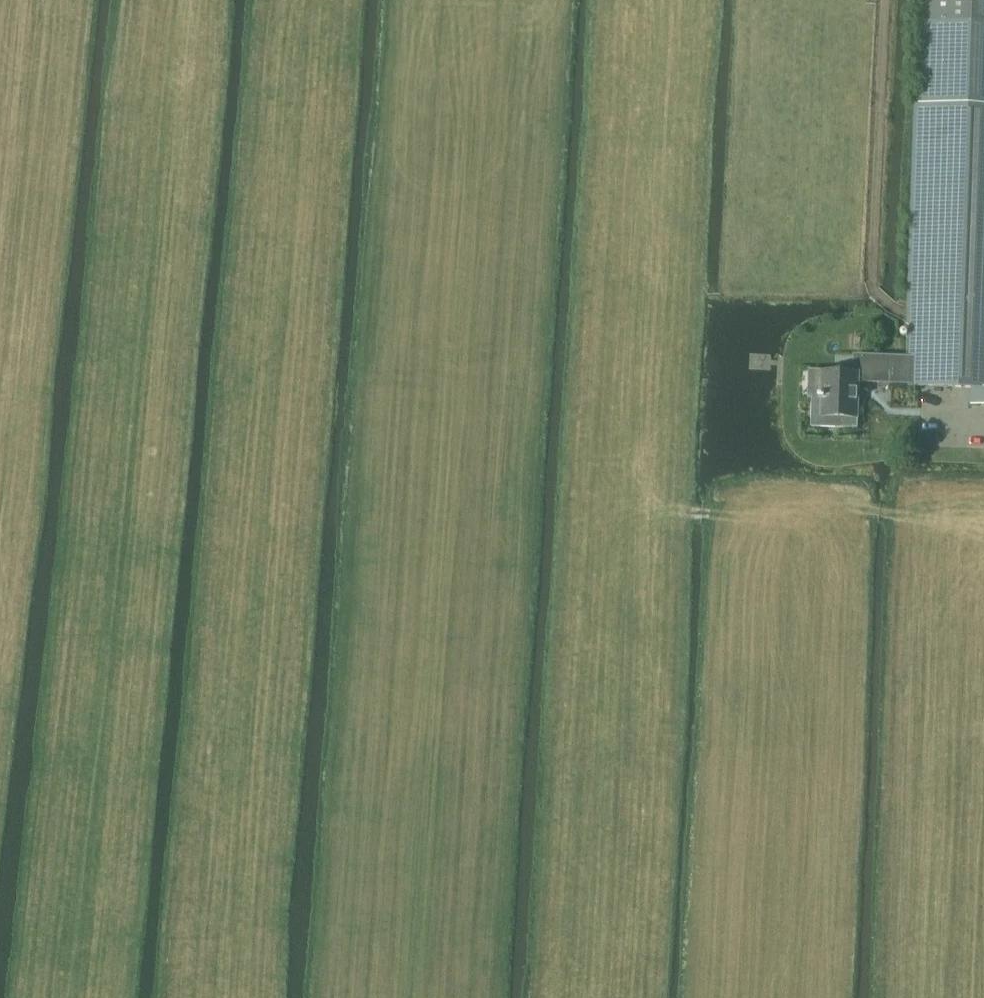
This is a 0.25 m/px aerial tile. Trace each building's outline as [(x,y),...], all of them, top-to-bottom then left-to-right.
[(856,428),(858,382),(909,384),(909,385),(982,388),(981,404),(983,404),(983,0),(923,0),(910,358),(854,356),(854,373),(822,371),(822,396),(818,396),(818,399),(812,398),(811,427),(856,428)]
